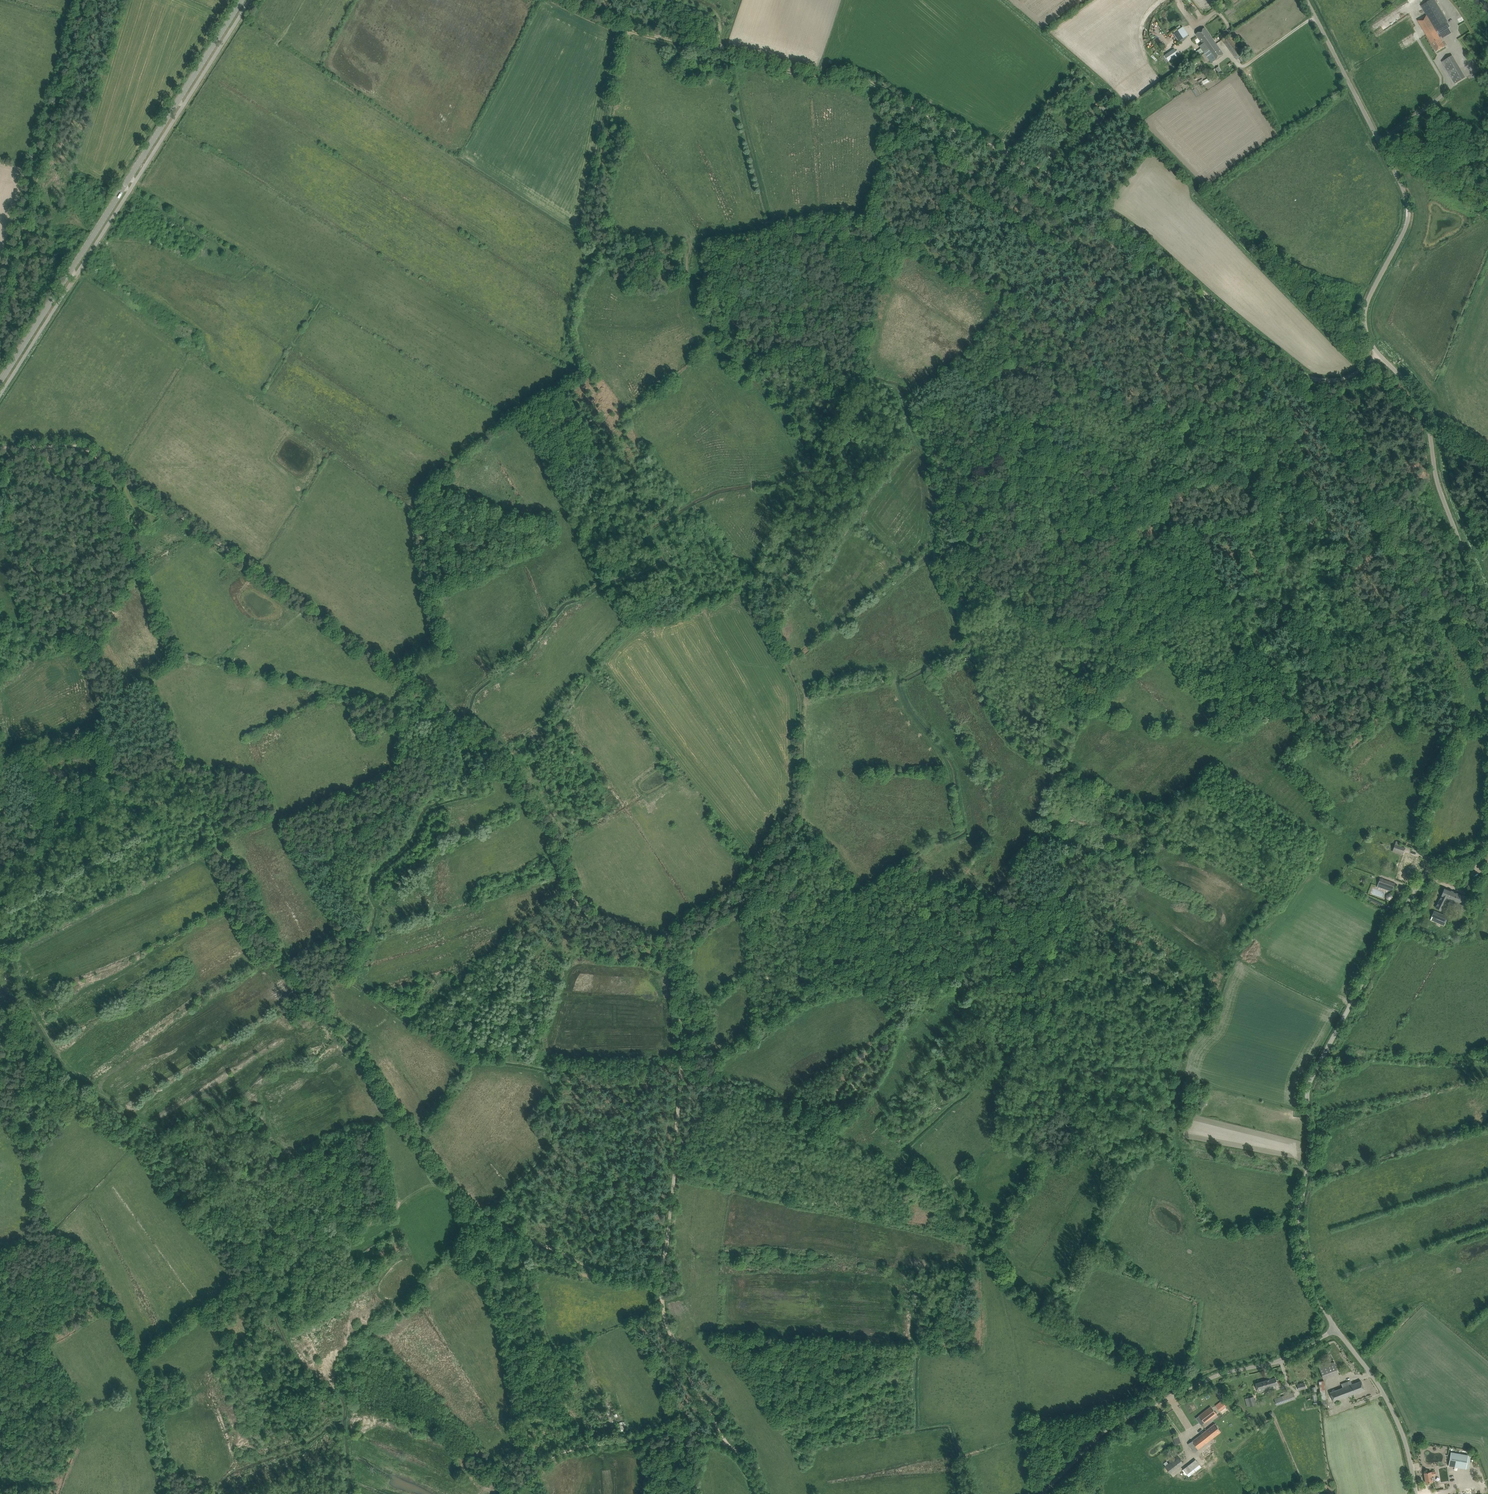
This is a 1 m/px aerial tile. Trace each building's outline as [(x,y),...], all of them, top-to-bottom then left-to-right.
[(1445,22),(1448,21),(1442,11),(1435,0),(1431,0),(1421,6),(1427,15),(1418,20),(1436,51),(1445,46),(1437,32),(1440,33),(1442,37),(1451,32),(1445,22)] [(1179,40),(1188,35),(1183,27),(1174,32),(1179,40)] [(1223,54),(1216,44),(1204,27),(1196,34),(1203,43),(1199,46),(1204,52),(1211,63),(1219,57),(1223,54)] [(1164,55),(1168,61),(1179,54),(1174,48),(1164,55)] [(1442,62),(1455,83),(1465,77),(1453,56),(1442,62)] [(1212,76),(1215,79),(1219,77),(1214,69),(1211,71),(1213,75),(1212,76)] [(146,518),(145,516),(144,515),(137,521),(139,524),(141,523),(146,518)] [(1396,851),(1403,853),(1405,848),(1395,844),(1392,851),(1396,852),(1396,851)] [(1397,879),(1406,882),(1414,857),(1405,854),(1397,879)] [(1378,884),(1393,889),(1395,883),(1380,878),(1378,884)] [(1469,897),(1444,888),(1435,907),(1440,910),(1442,910),(1445,903),(1455,907),(1457,902),(1465,906),(1467,902),(1469,897)] [(1430,920),(1444,925),(1445,922),(1448,917),(1434,911),(1432,916),(1430,920)] [(249,1120),(255,1125),(258,1121),(253,1116),(249,1120)] [(1319,1367),(1323,1379),(1338,1373),(1334,1362),(1330,1364),(1329,1361),(1324,1362),(1325,1365),(1319,1367)] [(1256,1383),(1258,1392),(1273,1388),(1273,1385),(1277,1384),(1275,1378),(1256,1383)] [(1341,1384),(1343,1387),(1330,1392),(1334,1401),(1365,1390),(1361,1381),(1349,1385),(1347,1382),(1341,1384)] [(1275,1399),(1277,1405),(1295,1399),(1293,1392),(1275,1399)] [(1245,1399),(1248,1406),(1255,1404),(1253,1396),(1245,1399)] [(1223,1400),(1215,1404),(1219,1411),(1226,1407),(1223,1400)] [(1199,1416),(1204,1423),(1216,1413),(1211,1406),(1199,1416)] [(1192,1441),(1188,1444),(1194,1452),(1198,1449),(1221,1432),(1215,1423),(1192,1441)] [(1173,1437),(1175,1444),(1181,1442),(1179,1435),(1173,1437)] [(1448,1466),(1466,1469),(1468,1455),(1451,1452),(1448,1466)] [(1165,1466),(1170,1473),(1183,1463),(1178,1456),(1165,1466)] [(1189,1477),(1202,1466),(1195,1459),(1183,1469),(1189,1477)] [(1432,1478),(1432,1476),(1436,1475),(1435,1471),(1431,1472),(1424,1473),(1426,1483),(1433,1481),(1435,1481),(1434,1477),(1432,1478)]
